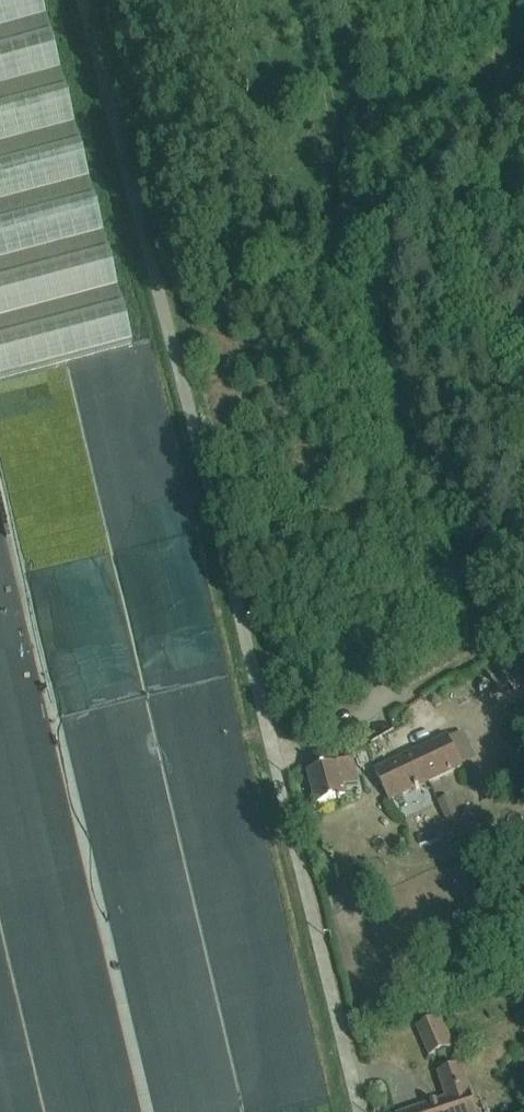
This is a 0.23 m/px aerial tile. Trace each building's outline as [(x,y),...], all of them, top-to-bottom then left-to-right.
[(131,348),(39,0),(0,0),(0,383),(131,348)] [(357,147),(366,149),(370,127),(360,126),(357,147)] [(372,126),(368,147),(378,149),(382,128),(372,126)] [(448,739),(375,774),(391,807),(477,763),(465,737),(451,745),(448,739)] [(354,766),(310,777),(319,811),(351,803),(348,791),(360,788),(354,766)] [(444,1020),(418,1033),(430,1062),(457,1051),(444,1020)] [(423,1111),(476,1111),(464,1071),(439,1079),(447,1104),(423,1111)]
